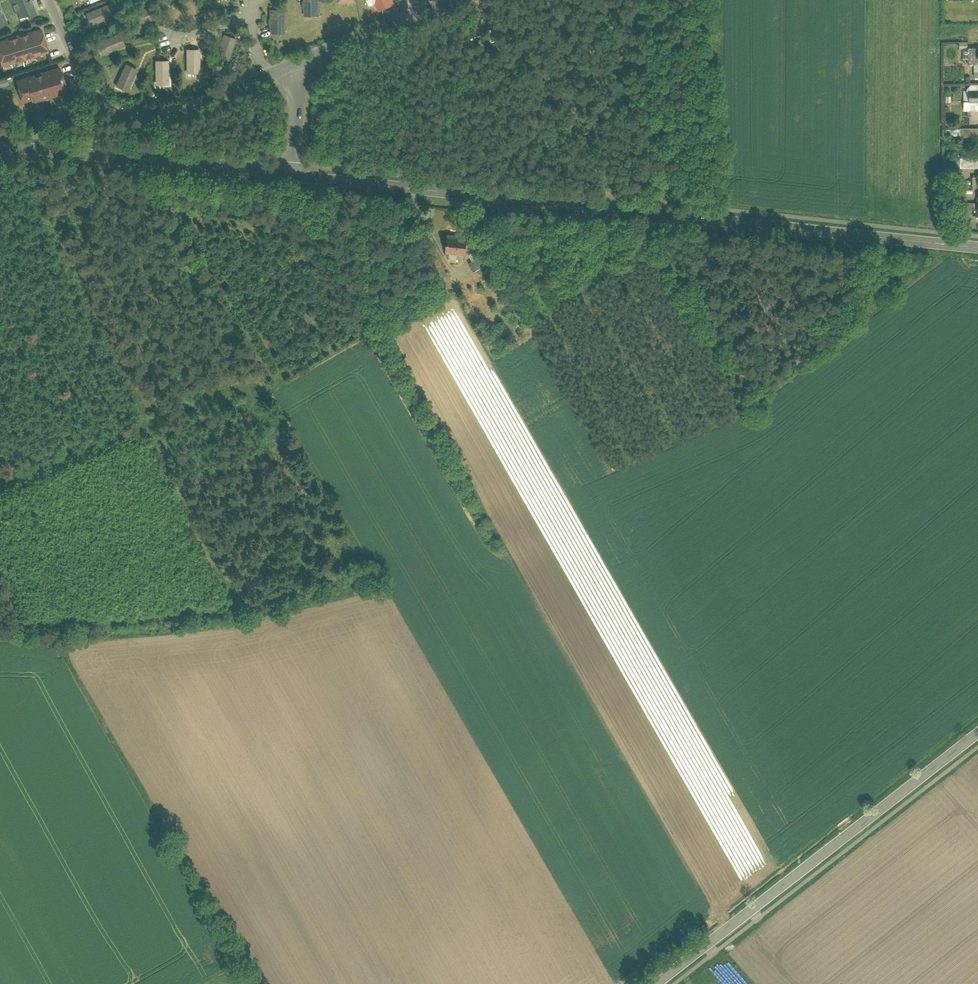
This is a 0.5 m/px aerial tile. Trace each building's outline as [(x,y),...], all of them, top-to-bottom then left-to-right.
[(18,21),(37,14),(32,0),(10,0),(18,21)] [(176,14),(192,13),(191,0),(176,0),(176,14)] [(304,17),(322,17),(321,0),(303,0),(304,17)] [(393,0),(375,0),(379,11),(394,4),(393,0)] [(8,22),(0,2),(0,25),(8,22)] [(114,17),(108,3),(83,14),(89,28),(114,17)] [(156,7),(140,9),(142,24),(158,22),(156,7)] [(286,9),(269,9),(270,35),(287,35),(286,9)] [(0,40),(0,62),(1,66),(50,53),(43,29),(0,40)] [(126,47),(120,34),(97,45),(103,58),(126,47)] [(230,40),(214,40),(214,65),(230,65),(230,40)] [(200,47),(185,47),(185,74),(200,73),(200,47)] [(170,61),(155,62),(156,86),(171,86),(170,61)] [(62,67),(16,80),(24,107),(70,93),(62,67)] [(139,73),(126,67),(116,86),(129,93),(139,73)] [(969,89),(970,100),(977,100),(977,89),(969,89)] [(960,127),(960,139),(977,139),(977,127),(960,127)] [(961,166),(977,166),(977,156),(961,157),(961,166)] [(470,239),(448,237),(446,253),(451,254),(451,261),(465,262),(465,255),(469,255),(470,239)]
